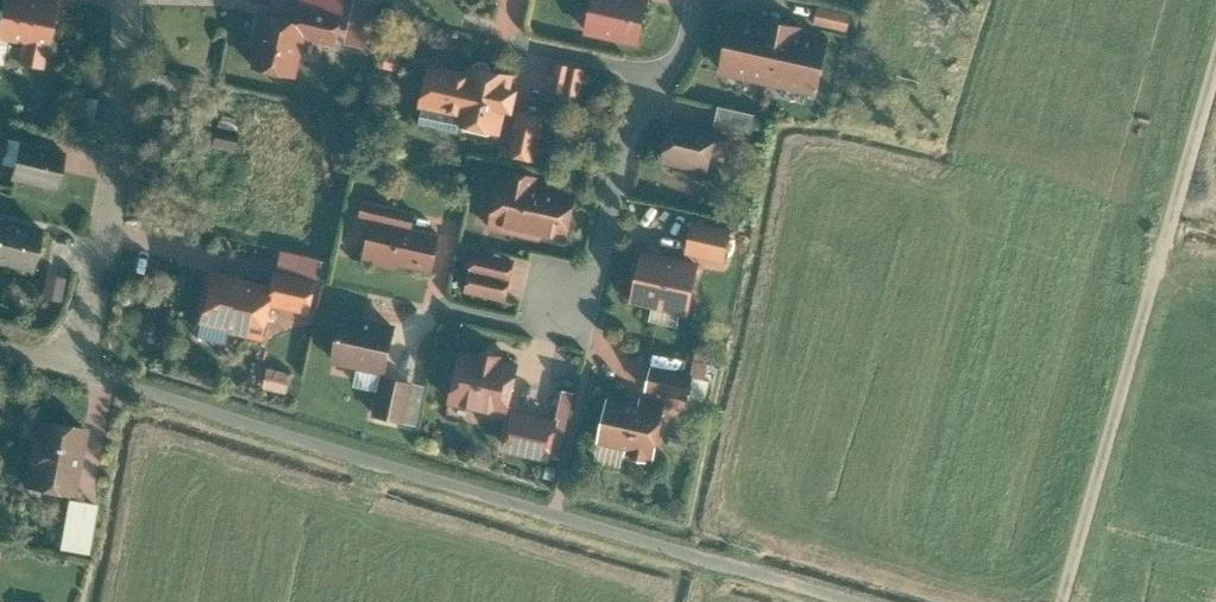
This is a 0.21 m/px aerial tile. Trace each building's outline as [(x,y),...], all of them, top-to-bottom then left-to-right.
[(18,62),(43,67),(54,2),(39,0),(0,0),(0,34),(23,38),(18,62)] [(298,8),(342,17),(345,0),(300,0),(298,8)] [(345,42),(369,47),(379,0),(353,0),(345,42)] [(584,30),(638,42),(647,0),(590,0),(584,30)] [(852,13),(818,5),(814,19),(848,27),(852,13)] [(263,9),(251,67),(296,76),(304,38),(336,44),(342,17),(298,8),(296,16),(263,9)] [(758,21),(731,15),(719,67),(815,88),(827,33),(800,28),(802,20),(760,11),(758,21)] [(401,51),(385,49),(383,66),(399,68),(401,51)] [(468,69),(430,62),(421,104),(464,112),(463,119),(502,126),(507,102),(513,103),(517,81),(511,80),(514,68),(469,60),(468,69)] [(555,60),(550,88),(564,91),(569,63),(555,60)] [(584,65),(569,63),(564,91),(579,94),(584,65)] [(755,111),(718,103),(714,122),(751,130),(755,111)] [(518,107),(509,151),(535,157),(544,113),(518,107)] [(671,115),(663,148),(710,159),(717,126),(671,115)] [(236,129),(214,125),(211,147),(232,151),(236,129)] [(9,134),(0,132),(0,155),(4,156),(9,134)] [(8,177),(57,187),(65,148),(17,138),(8,177)] [(499,171),(488,222),(540,232),(541,227),(567,232),(576,190),(534,181),(536,171),(508,165),(507,172),(499,171)] [(371,214),(411,222),(414,207),(362,195),(359,211),(371,214)] [(362,254),(395,262),(397,254),(431,262),(438,229),(411,222),(371,214),(362,254)] [(691,215),(684,245),(721,253),(728,224),(691,215)] [(41,230),(0,221),(0,261),(33,268),(41,230)] [(697,257),(641,244),(630,294),(687,306),(697,257)] [(281,249),(277,268),(316,276),(320,257),(281,249)] [(473,250),(469,269),(509,277),(513,258),(473,250)] [(274,267),(271,282),(274,283),(270,302),(309,310),(316,276),(277,268),(274,267)] [(469,269),(465,288),(505,296),(509,277),(469,269)] [(199,323),(263,336),(270,302),(274,283),(271,282),(210,270),(199,323)] [(332,353),(383,363),(392,318),(341,308),(332,353)] [(451,401),(502,411),(513,358),(501,355),(502,350),(478,345),(477,349),(462,346),(451,401)] [(692,372),(649,364),(645,385),(687,394),(692,372)] [(287,372),(263,366),(259,385),(283,391),(287,372)] [(380,373),(372,409),(402,416),(411,380),(380,373)] [(575,389),(563,386),(556,415),(547,454),(560,457),(575,389)] [(638,393),(637,398),(606,392),(598,436),(626,442),(623,452),(652,458),(664,398),(638,393)] [(547,454),(556,415),(512,405),(502,447),(546,457),(547,454)] [(36,419),(24,484),(73,492),(85,427),(36,419)] [(96,499),(66,495),(58,544),(87,549),(96,499)]
